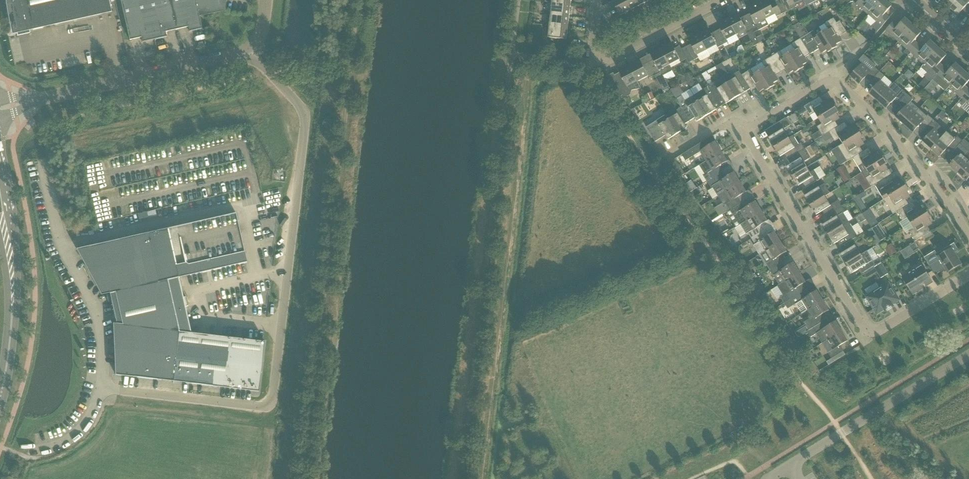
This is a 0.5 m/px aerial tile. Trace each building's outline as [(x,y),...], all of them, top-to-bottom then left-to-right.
[(11,3),(13,13),(12,13),(17,36),(30,33),(29,30),(111,12),(108,0),(11,0),(12,2),(11,3)] [(145,0),(122,0),(120,0),(130,40),(141,38),(142,41),(142,42),(154,40),(145,0)] [(176,30),(170,0),(145,0),(154,40),(167,37),(167,36),(166,36),(165,33),(176,30)] [(198,12),(197,12),(195,0),(170,0),(176,30),(188,27),(189,31),(188,31),(189,32),(202,29),(198,12)] [(197,12),(198,12),(221,7),(221,0),(195,0),(197,12)] [(626,0),(614,0),(613,1),(621,15),(631,10),(626,0)] [(639,0),(626,0),(631,10),(641,5),(639,0)] [(770,3),(769,0),(764,0),(757,3),(766,19),(776,14),(777,17),(787,12),(781,0),(778,0),(776,1),(775,0),(770,3)] [(791,9),(797,7),(795,4),(803,0),(786,0),(791,9)] [(882,0),(859,0),(858,2),(856,3),(869,15),(882,0)] [(890,8),(892,6),(884,0),(882,0),(869,15),(876,21),(872,27),(877,32),(889,18),(885,14),(890,8)] [(968,11),(968,1),(968,0),(957,0),(950,8),(958,15),(963,10),(967,14),(968,11)] [(569,16),(571,5),(552,3),(551,14),(569,16)] [(766,19),(757,3),(747,9),(750,13),(745,16),(753,29),(757,27),(759,30),(769,25),(766,19)] [(738,13),(728,19),(737,35),(746,30),(749,34),(754,45),(760,43),(757,38),(754,32),(753,29),(745,16),(741,18),(738,13)] [(568,28),(569,16),(551,14),(550,26),(568,28)] [(838,37),(843,34),(847,32),(840,21),(837,23),(834,18),(825,24),(828,29),(822,32),(833,49),(838,47),(836,45),(841,41),(838,37)] [(913,26),(907,20),(905,18),(898,26),(893,22),(886,30),(899,42),(913,26)] [(737,35),(728,19),(718,24),(721,29),(716,31),(723,45),(729,42),(727,40),(737,35)] [(794,27),(801,39),(808,34),(803,26),(801,27),(799,24),(794,27)] [(567,40),(568,28),(550,26),(548,37),(567,40)] [(921,33),(919,31),(913,26),(899,42),(907,49),(904,52),(909,56),(911,53),(919,45),(914,41),(921,33)] [(723,45),(716,31),(711,34),(709,29),(699,34),(707,50),(717,45),(718,48),(723,45)] [(833,49),(822,32),(817,36),(814,31),(808,34),(801,39),(810,54),(819,49),(822,53),(827,50),(828,52),(833,49)] [(783,32),(778,35),(781,40),(786,37),(783,32)] [(707,50),(699,34),(689,39),(691,44),(682,49),(687,59),(691,56),(693,61),(699,58),(698,55),(707,50)] [(805,57),(810,54),(801,39),(792,44),(795,49),(789,53),(800,70),(804,67),(803,65),(808,62),(805,57)] [(938,48),(932,43),(930,41),(923,48),(919,45),(911,53),(924,64),(938,48)] [(682,49),(680,46),(674,49),(671,43),(661,48),(670,65),(680,59),(681,62),(687,59),(682,49)] [(653,60),(648,63),(655,75),(664,92),(670,89),(664,78),(663,76),(673,70),(670,65),(661,48),(650,54),(653,60)] [(944,67),(940,63),(946,56),(938,48),(924,64),(921,68),(927,73),(924,76),(926,77),(931,82),(933,80),(936,76),(944,67)] [(800,70),(789,53),(783,56),(780,51),(771,57),(781,72),(786,69),(789,74),(794,71),(795,73),(800,70)] [(865,77),(870,82),(880,72),(875,67),(876,66),(864,55),(859,60),(862,63),(851,76),(859,84),(865,77)] [(776,76),(781,72),(771,57),(762,62),(765,67),(760,71),(770,88),(775,85),(774,83),(779,80),(776,76)] [(655,75),(648,63),(643,65),(640,59),(629,65),(638,81),(648,76),(649,78),(655,75)] [(689,66),(686,60),(681,63),(684,69),(689,66)] [(949,87),(963,71),(957,65),(955,64),(954,65),(948,71),(944,67),(936,76),(933,80),(939,85),(945,91),(949,87)] [(642,88),(638,81),(629,65),(619,70),(620,72),(622,76),(611,82),(608,76),(607,77),(616,94),(619,97),(621,96),(624,94),(623,92),(629,89),(629,90),(632,90),(642,88)] [(770,88),(760,71),(754,74),(751,69),(742,75),(750,89),(751,91),(757,88),(759,92),(764,89),(766,91),(770,88)] [(750,89),(742,75),(739,71),(735,74),(733,72),(732,73),(728,73),(723,76),(727,83),(736,98),(750,89)] [(909,71),(904,76),(909,81),(914,75),(909,71)] [(968,90),(965,86),(968,81),(968,76),(963,71),(949,87),(962,98),(968,90)] [(878,101),(889,89),(881,81),(885,76),(880,72),(870,82),(876,87),(869,93),(878,101)] [(736,98),(727,83),(718,89),(715,83),(709,86),(717,100),(722,97),(726,104),(736,98)] [(896,108),(907,96),(893,84),(889,89),(878,101),(886,108),(891,103),(896,108)] [(712,104),(717,100),(709,86),(702,90),(694,95),(707,116),(716,110),(712,104)] [(962,98),(959,101),(963,105),(966,102),(968,105),(968,90),(962,98)] [(651,93),(644,96),(647,102),(654,98),(651,93)] [(707,116),(694,95),(685,101),(682,96),(676,100),(681,108),(681,107),(690,121),(695,118),(697,122),(707,116)] [(905,125),(919,109),(910,102),(912,100),(907,96),(896,108),(901,112),(896,117),(905,125)] [(647,103),(644,97),(629,105),(631,110),(647,103)] [(831,104),(828,99),(823,102),(820,97),(804,106),(807,111),(810,116),(815,113),(818,118),(836,107),(833,103),(831,104)] [(687,128),(685,124),(690,121),(681,107),(681,108),(676,111),(678,114),(669,119),(678,134),(687,128)] [(839,112),(836,107),(818,118),(822,124),(817,127),(820,131),(823,136),(829,132),(838,126),(835,121),(840,118),(837,113),(839,112)] [(919,109),(905,125),(906,126),(905,128),(909,131),(910,130),(913,132),(916,129),(921,133),(933,120),(928,115),(927,117),(919,109)] [(942,112),(938,117),(943,121),(947,117),(942,112)] [(795,114),(788,118),(790,122),(795,123),(799,120),(795,114)] [(678,134),(669,119),(666,115),(646,127),(655,142),(666,135),(668,140),(678,134)] [(775,147),(789,138),(784,129),(790,125),(786,118),(772,126),(776,133),(769,138),(775,147)] [(931,149),(947,132),(933,120),(921,133),(926,138),(923,141),(931,149)] [(845,122),(838,126),(829,132),(833,138),(835,141),(840,138),(843,143),(843,144),(860,133),(858,128),(856,130),(852,125),(848,127),(845,122)] [(964,122),(960,127),(965,131),(968,127),(968,126),(964,122)] [(949,146),(954,150),(960,144),(962,141),(957,137),(955,139),(947,132),(931,149),(940,157),(949,146)] [(863,152),(860,147),(864,144),(861,139),(863,137),(860,133),(843,144),(838,146),(847,161),(853,158),(863,152)] [(706,161),(721,152),(715,142),(708,147),(704,142),(712,137),(712,136),(704,141),(682,155),(686,161),(701,152),(706,161)] [(788,159),(805,149),(801,143),(799,144),(793,136),(789,138),(775,147),(780,157),(784,154),(788,159)] [(815,144),(810,147),(814,153),(819,150),(815,144)] [(954,150),(949,156),(954,161),(950,165),(958,173),(968,161),(968,152),(960,144),(954,150)] [(879,155),(876,150),(872,153),(869,148),(863,152),(853,158),(862,172),(884,159),(881,154),(879,155)] [(793,176),(807,167),(804,162),(811,158),(805,149),(788,159),(791,164),(787,167),(793,176)] [(727,161),(721,152),(706,161),(703,163),(699,165),(705,174),(703,175),(707,182),(711,179),(723,172),(719,166),(727,161)] [(676,171),(681,168),(675,159),(670,162),(676,171)] [(875,185),(891,175),(885,165),(887,163),(884,159),(862,172),(871,187),(875,185)] [(958,173),(967,181),(968,178),(968,161),(958,173)] [(821,179),(827,175),(821,165),(815,169),(821,179)] [(845,170),(842,166),(836,169),(839,174),(845,170)] [(810,173),(807,167),(793,176),(798,186),(803,183),(806,188),(820,179),(814,170),(810,173)] [(727,177),(723,172),(711,179),(715,185),(712,187),(713,189),(718,196),(740,182),(734,173),(727,177)] [(901,182),(898,177),(895,172),(891,175),(875,185),(884,200),(906,186),(903,181),(901,182)] [(841,180),(836,183),(839,189),(844,185),(841,180)] [(685,185),(691,193),(697,189),(691,181),(685,185)] [(742,202),(738,197),(746,192),(740,182),(718,196),(723,204),(728,211),(742,202)] [(811,205),(825,196),(830,193),(824,184),(819,187),(805,196),(811,205)] [(906,186),(884,200),(888,205),(893,214),(897,212),(909,205),(906,199),(910,197),(907,192),(909,190),(906,186)] [(697,189),(691,193),(694,199),(701,194),(698,188),(697,189)] [(866,197),(864,193),(854,200),(861,212),(866,209),(861,200),(866,197)] [(826,216),(842,206),(838,200),(830,205),(825,196),(811,205),(816,215),(822,211),(826,216)] [(740,224),(762,211),(756,202),(746,208),(742,202),(728,211),(735,223),(737,226),(740,224)] [(923,209),(920,204),(916,207),(913,202),(909,205),(897,212),(903,221),(908,218),(911,223),(928,213),(925,208),(923,209)] [(829,234),(849,222),(843,213),(845,211),(842,206),(826,216),(829,221),(823,225),(829,234)] [(866,220),(871,228),(878,224),(870,210),(863,214),(866,220)] [(768,221),(762,211),(740,224),(746,234),(748,233),(752,239),(763,231),(760,226),(768,221)] [(259,392),(265,342),(191,333),(185,307),(188,306),(186,297),(183,297),(179,278),(247,262),(236,213),(76,249),(77,251),(79,251),(102,293),(100,293),(101,295),(110,293),(117,324),(113,324),(113,325),(114,326),(117,373),(115,373),(115,375),(161,380),(162,378),(185,381),(185,383),(259,392)] [(928,226),(932,224),(929,219),(931,217),(928,213),(911,223),(914,229),(910,232),(915,241),(931,232),(928,226)] [(866,220),(863,214),(857,218),(861,224),(866,220)] [(841,247),(858,236),(852,227),(849,222),(829,234),(834,244),(838,242),(841,247)] [(853,226),(858,235),(864,232),(859,223),(853,226)] [(872,230),(876,235),(880,242),(887,239),(879,226),(872,230)] [(760,255),(781,242),(775,232),(767,237),(763,231),(752,239),(755,245),(754,246),(760,255)] [(933,236),(931,232),(923,237),(925,241),(933,236)] [(871,237),(876,245),(880,242),(876,235),(871,237)] [(787,252),(781,242),(760,255),(770,270),(771,269),(782,262),(779,256),(787,252)] [(961,264),(955,253),(959,251),(954,243),(943,250),(945,252),(938,256),(940,259),(946,269),(948,273),(961,264)] [(885,248),(890,256),(897,252),(892,244),(885,248)] [(919,252),(914,244),(900,253),(905,261),(919,252)] [(862,254),(861,254),(861,255),(855,245),(841,254),(847,264),(862,254)] [(861,274),(876,265),(873,260),(867,251),(861,254),(862,254),(847,264),(852,273),(858,269),(861,274)] [(786,268),(782,262),(771,269),(780,284),(780,285),(800,272),(794,263),(786,268)] [(881,262),(875,267),(878,272),(882,278),(889,274),(881,262)] [(940,272),(934,263),(929,265),(935,275),(940,272)] [(932,281),(926,272),(922,265),(902,276),(912,293),(913,292),(915,293),(920,290),(920,288),(921,287),(920,285),(924,282),(926,285),(932,281)] [(878,272),(875,267),(864,273),(868,278),(878,272)] [(806,282),(800,272),(780,285),(780,284),(777,286),(783,295),(780,297),(784,303),(790,300),(801,293),(798,287),(806,282)] [(894,307),(892,304),(899,300),(888,283),(880,289),(868,296),(867,297),(877,313),(884,309),(886,311),(894,307)] [(801,293),(790,300),(793,306),(796,304),(802,314),(808,310),(823,300),(817,291),(805,298),(801,293)] [(828,318),(825,313),(829,310),(823,300),(808,310),(812,317),(804,322),(806,325),(809,330),(825,321),(828,318)] [(823,343),(842,331),(836,322),(828,326),(825,321),(809,330),(807,331),(811,337),(817,334),(823,343)] [(840,346),(848,341),(842,331),(823,343),(832,359),(844,351),(840,346)]
